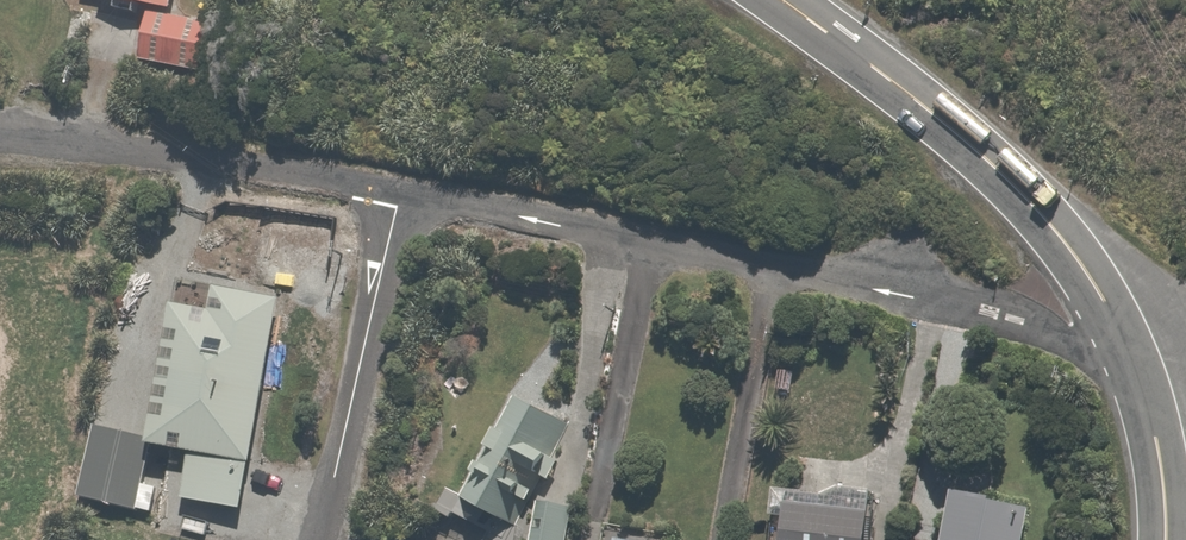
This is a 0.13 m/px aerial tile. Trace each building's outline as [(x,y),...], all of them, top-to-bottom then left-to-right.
[(178,0),(144,0),(157,4),(144,49),(181,60),(194,14),(176,8),(178,0)] [(211,303),(173,297),(150,439),(193,446),(185,495),(246,505),(282,287),(215,276),(211,303)] [(463,486),(483,497),(528,520),(581,420),(516,386),(463,486)] [(150,434),(95,423),(82,494),(136,505),(150,434)] [(1032,500),(954,487),(945,539),(1025,539),(1032,500)] [(788,494),(783,539),(868,539),(872,503),(788,494)] [(577,498),(554,495),(548,539),(571,539),(577,498)]
